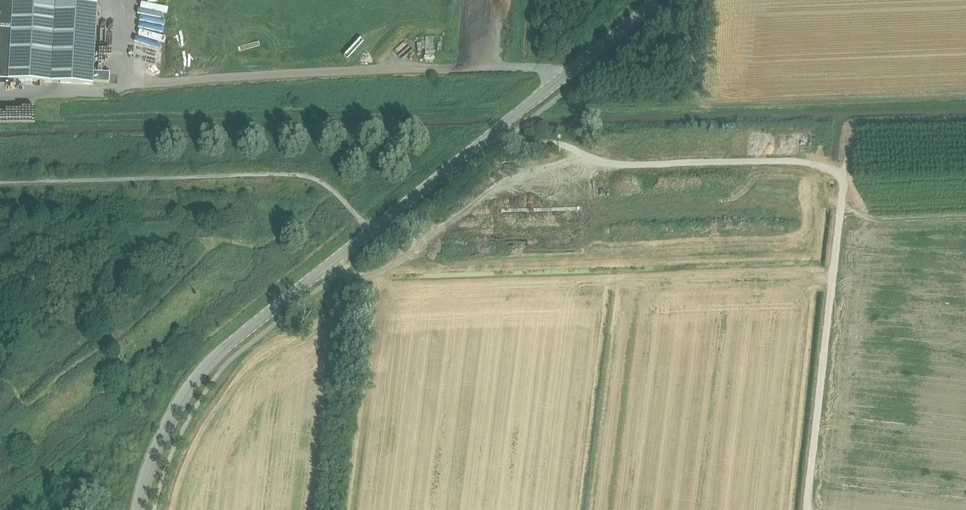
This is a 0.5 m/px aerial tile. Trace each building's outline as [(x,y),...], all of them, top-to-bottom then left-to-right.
[(9,80),(94,85),(98,4),(39,1),(26,18),(18,12),(15,16),(7,10),(15,0),(5,0),(5,6),(0,6),(0,30),(11,30),(9,80)] [(141,14),(137,27),(164,34),(167,21),(141,14)] [(433,54),(433,35),(424,35),(424,54),(433,54)] [(34,106),(2,106),(2,122),(35,121),(34,106)]
